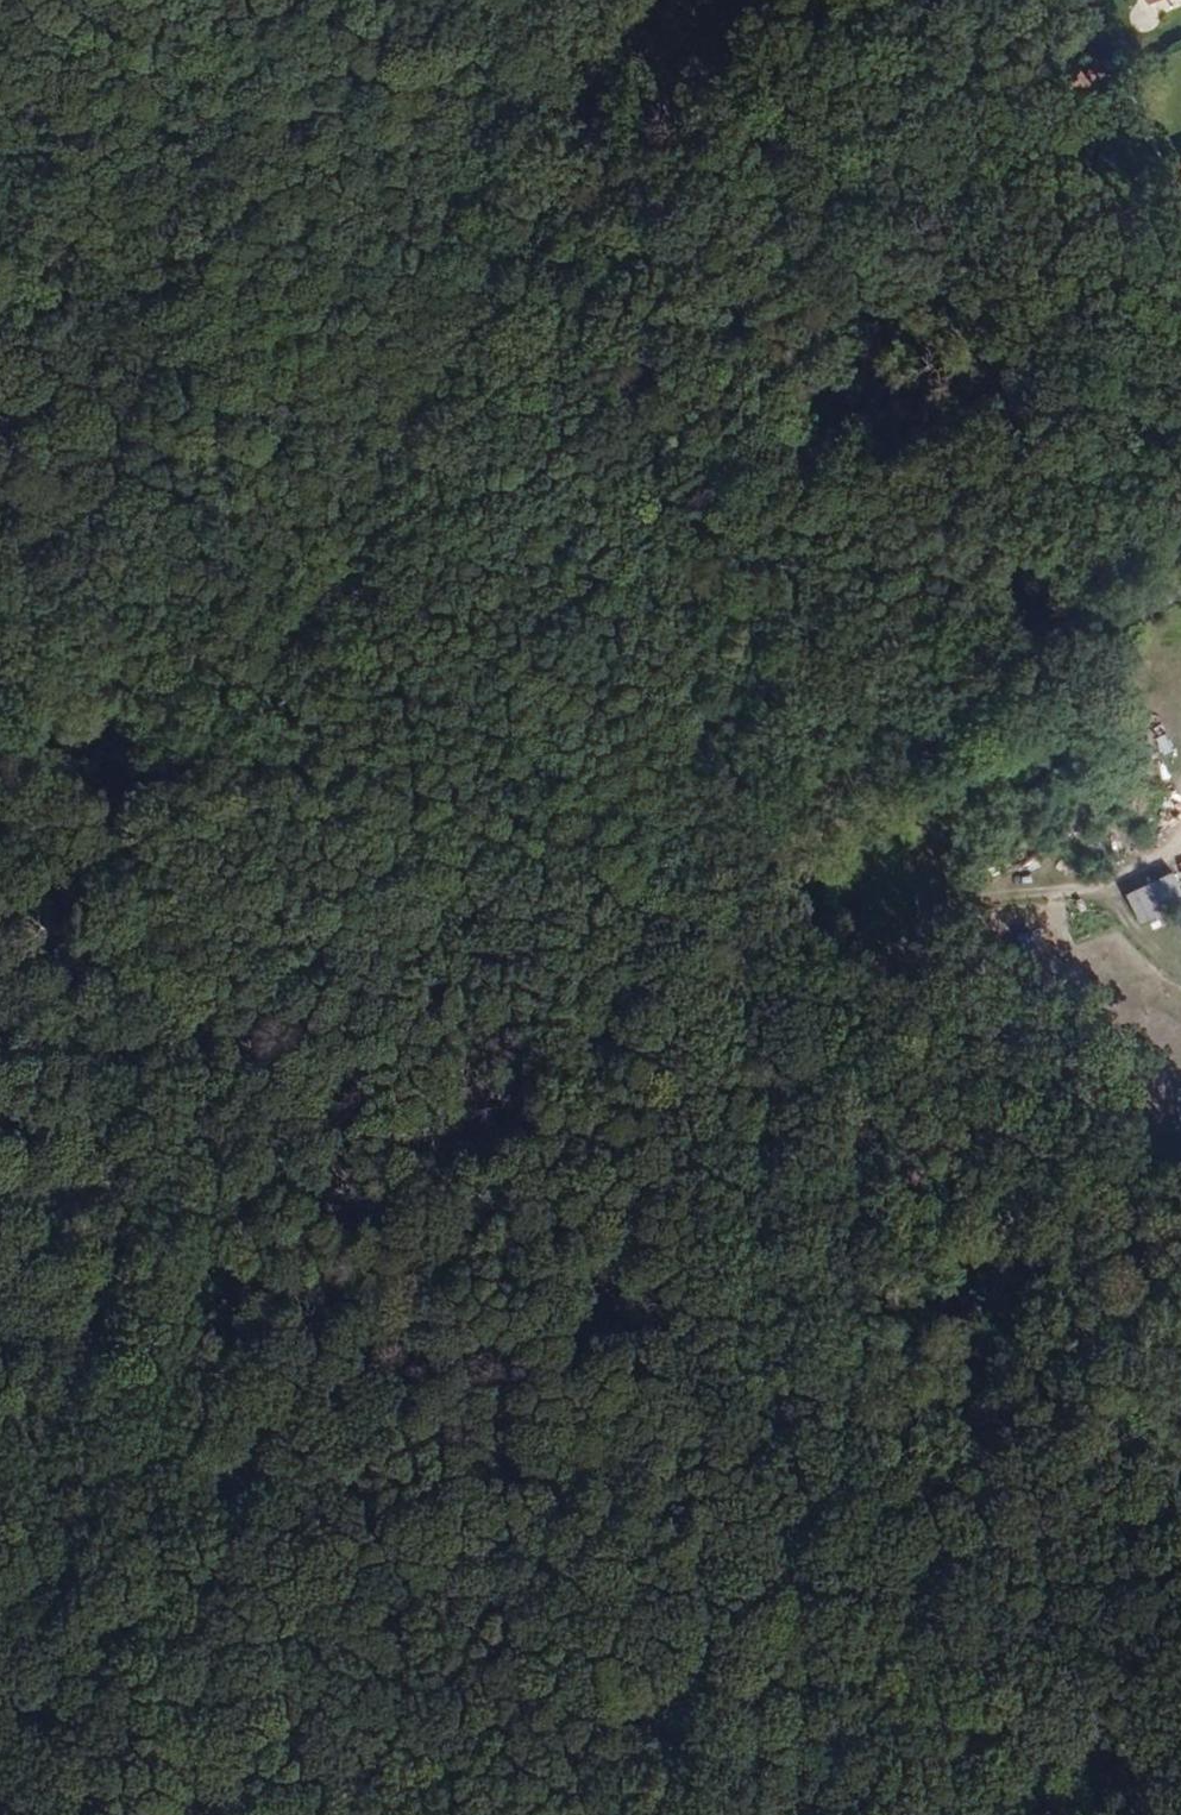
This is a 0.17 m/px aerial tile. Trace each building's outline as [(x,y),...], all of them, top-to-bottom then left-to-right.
[(1123,8),(1141,0),(1119,0),(1123,8)] [(1139,923),(1180,906),(1180,883),(1177,873),(1127,893),(1139,923)]
